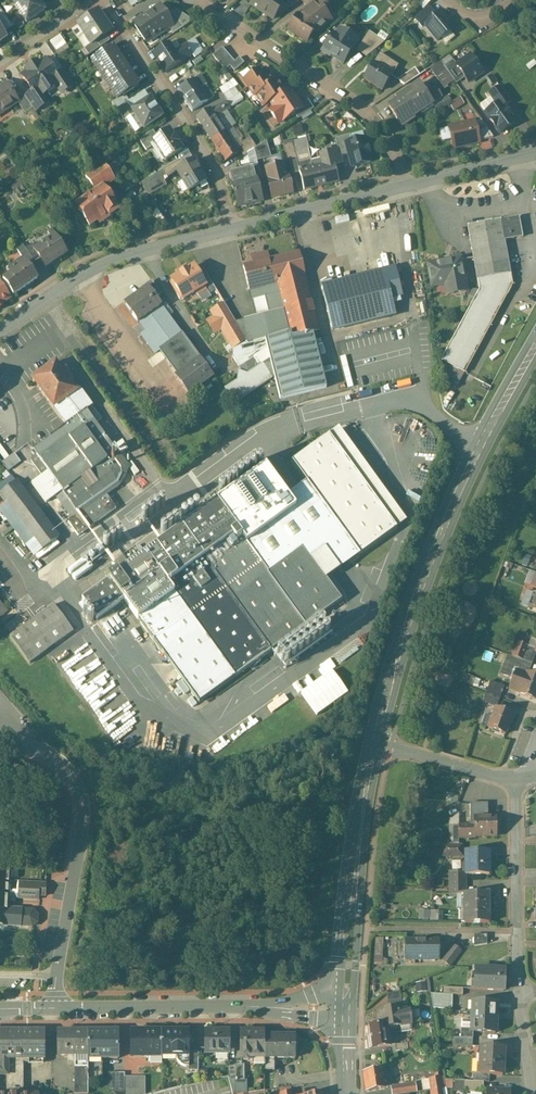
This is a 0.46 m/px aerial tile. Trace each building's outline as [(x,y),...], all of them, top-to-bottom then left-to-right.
[(12,3),(27,25),(48,11),(41,0),(17,0),(12,3)] [(251,6),(272,20),(285,0),(254,0),(251,6)] [(245,3),(235,12),(243,17),(250,6),(245,3)] [(159,6),(134,23),(147,42),(148,42),(146,40),(153,35),(154,38),(169,28),(172,26),(166,16),(159,6)] [(428,6),(419,14),(427,24),(436,16),(428,6)] [(331,20),(321,9),(314,15),(311,12),(306,20),(301,17),(301,16),(299,17),(316,27),(320,30),(331,20)] [(98,11),(77,25),(91,44),(91,45),(96,41),(112,31),(98,11)] [(184,27),(173,11),(166,16),(172,26),(169,28),(173,34),(184,27)] [(427,24),(425,25),(438,41),(453,29),(440,13),(436,16),(427,24)] [(419,14),(414,18),(422,28),(425,25),(427,24),(419,14)] [(299,17),(298,15),(288,30),(306,42),(316,27),(299,17)] [(7,19),(2,22),(8,31),(12,27),(7,19)] [(493,29),(488,34),(493,39),(498,35),(493,29)] [(65,44),(59,35),(50,42),(55,51),(65,44)] [(353,47),(333,35),(322,52),(330,57),(331,56),(343,63),(353,47)] [(382,44),(370,36),(359,52),(366,57),(382,44)] [(174,37),(167,42),(168,43),(170,46),(177,42),(174,37)] [(96,41),(91,45),(91,44),(84,49),(89,55),(100,47),(96,41)] [(154,53),(166,72),(181,62),(174,52),(170,46),(168,43),(161,48),(154,53)] [(65,44),(55,51),(58,55),(68,48),(65,44)] [(158,44),(151,49),(154,53),(161,48),(158,44)] [(186,44),(174,52),(181,62),(193,54),(186,44)] [(113,47),(92,62),(98,71),(101,69),(107,78),(103,81),(103,82),(108,79),(114,88),(111,90),(117,99),(117,100),(125,95),(139,85),(128,69),(124,63),(124,64),(113,47)] [(234,62),(222,48),(212,56),(225,71),(230,66),(234,71),(244,63),(239,58),(234,62)] [(398,66),(379,54),(364,79),(382,91),(398,66)] [(456,65),(464,77),(468,83),(482,73),(470,55),(456,65)] [(46,59),(39,64),(38,62),(37,61),(36,62),(29,67),(47,93),(56,87),(62,83),(56,75),(46,59)] [(453,61),(444,67),(449,73),(455,82),(464,77),(456,65),(453,61)] [(441,62),(430,69),(438,80),(449,73),(444,67),(441,62)] [(47,93),(29,67),(26,69),(26,68),(25,69),(26,70),(27,72),(21,76),(32,92),(37,99),(43,96),(47,93)] [(415,68),(397,80),(405,85),(420,75),(415,68)] [(61,94),(74,86),(64,70),(56,75),(62,83),(56,87),(61,94)] [(258,70),(244,80),(254,96),(256,95),(264,106),(270,102),(284,92),(278,83),(275,81),(272,83),(268,77),(265,79),(261,72),(258,70)] [(199,89),(193,80),(178,90),(192,111),(207,101),(207,100),(199,89)] [(0,86),(0,114),(18,102),(18,101),(13,94),(6,83),(0,86)] [(419,84),(396,99),(397,101),(389,107),(402,127),(414,119),(413,117),(432,104),(425,94),(419,84)] [(212,97),(205,85),(199,89),(207,100),(212,97)] [(500,86),(488,95),(496,106),(501,102),(504,107),(511,102),(500,86)] [(234,88),(224,95),(228,101),(234,97),(239,94),(234,88)] [(25,96),(20,89),(13,94),(18,101),(18,102),(26,114),(33,109),(25,96)] [(300,105),(289,89),(284,92),(270,102),(274,108),(270,111),(278,124),(283,121),(294,114),(302,108),(300,105)] [(437,89),(432,93),(428,92),(425,94),(432,104),(442,97),(437,89)] [(37,99),(32,92),(25,96),(33,109),(35,112),(48,103),(43,96),(37,99)] [(467,93),(444,101),(446,105),(451,103),(454,111),(471,106),(467,93)] [(125,95),(117,100),(117,99),(112,103),(116,110),(129,101),(125,95)] [(234,97),(228,101),(231,106),(237,102),(234,97)] [(150,99),(132,111),(144,129),(162,117),(150,99)] [(314,109),(308,100),(300,105),(302,108),(294,114),(298,119),(314,109)] [(496,106),(485,113),(499,134),(515,122),(504,107),(501,102),(496,106)] [(219,104),(211,110),(219,123),(221,122),(218,117),(224,112),(226,114),(229,112),(226,106),(222,108),(219,104)] [(211,110),(210,109),(197,118),(211,141),(225,132),(219,123),(211,110)] [(482,121),(475,123),(479,141),(493,138),(482,121)] [(474,122),(449,128),(453,148),(479,142),(479,141),(475,123),(474,122)] [(236,124),(225,132),(227,135),(229,133),(231,136),(239,130),(236,124)] [(153,131),(139,140),(146,151),(155,145),(152,142),(158,138),(153,131)] [(158,138),(152,142),(155,145),(165,161),(182,150),(178,144),(179,143),(174,136),(173,137),(169,131),(158,138)] [(225,132),(211,141),(225,162),(239,153),(237,151),(233,144),(227,135),(225,132)] [(248,135),(233,144),(237,151),(239,149),(252,141),(248,135)] [(366,137),(343,143),(350,170),(373,164),(366,137)] [(252,141),(239,149),(243,156),(247,153),(254,149),(256,147),(252,141)] [(256,147),(254,149),(257,161),(271,157),(266,141),(256,147)] [(293,142),(284,145),(289,162),(297,159),(293,142)] [(186,149),(177,154),(180,160),(190,155),(186,149)] [(254,149),(247,153),(251,167),(252,167),(255,177),(256,177),(257,181),(262,179),(258,166),(257,161),(254,149)] [(338,150),(330,152),(333,165),(342,163),(338,150)] [(299,171),(299,172),(304,191),(338,182),(333,165),(330,152),(321,154),(321,158),(323,166),(313,168),(299,171)] [(190,155),(180,160),(184,167),(194,161),(190,155)] [(107,169),(99,158),(93,162),(98,169),(85,178),(95,192),(102,187),(103,188),(114,180),(113,178),(107,169)] [(321,158),(311,161),(313,168),(323,166),(321,158)] [(180,160),(163,170),(165,179),(177,172),(177,171),(176,171),(184,167),(180,160)] [(311,160),(297,164),(299,171),(313,168),(311,161),(311,160)] [(184,167),(177,171),(177,172),(184,183),(186,182),(190,189),(188,190),(188,191),(206,180),(205,180),(194,162),(195,161),(194,161),(184,167)] [(121,173),(114,164),(107,169),(113,178),(121,173)] [(282,164),(265,169),(268,180),(277,178),(276,176),(284,174),(284,173),(282,164)] [(20,177),(9,183),(16,195),(29,187),(17,166),(9,170),(13,177),(18,174),(20,177)] [(251,167),(229,173),(232,182),(232,183),(238,207),(262,201),(257,181),(256,177),(255,177),(252,167),(251,167)] [(268,180),(267,181),(271,198),(293,193),(289,175),(277,178),(268,180)] [(95,192),(76,205),(90,226),(98,220),(100,223),(117,212),(117,209),(103,188),(102,187),(95,192)] [(153,214),(161,221),(165,217),(158,209),(153,214)] [(519,217),(491,222),(478,225),(467,227),(479,290),(466,313),(490,326),(513,285),(505,241),(523,237),(519,217)] [(65,240),(57,227),(50,232),(53,237),(54,236),(60,244),(65,240)] [(53,237),(43,244),(44,245),(36,250),(35,251),(38,256),(46,267),(66,254),(60,244),(54,236),(53,237)] [(31,244),(25,248),(33,259),(38,256),(35,251),(36,250),(31,244)] [(299,252),(243,266),(249,291),(250,291),(256,317),(235,322),(248,344),(265,340),(267,348),(270,360),(274,377),(280,399),(326,388),(315,342),(321,340),(299,252)] [(461,259),(428,265),(432,287),(452,284),(453,290),(466,287),(461,259)] [(21,267),(17,261),(15,263),(14,263),(9,266),(10,268),(10,269),(13,273),(2,280),(13,296),(37,278),(27,263),(21,267)] [(194,267),(180,275),(171,280),(183,300),(205,286),(197,272),(194,267)] [(216,290),(203,269),(197,272),(205,286),(210,294),(216,290)] [(385,272),(322,288),(332,330),(396,314),(385,272)] [(161,294),(153,283),(148,287),(156,298),(161,294)] [(9,298),(8,296),(7,296),(0,286),(0,305),(9,298)] [(148,287),(124,304),(138,324),(143,320),(161,307),(162,306),(156,298),(148,287)] [(246,342),(224,304),(212,312),(234,349),(246,342)] [(181,334),(161,307),(143,320),(163,347),(181,334)] [(490,326),(466,313),(441,361),(464,374),(490,326)] [(163,347),(158,350),(176,375),(177,375),(200,358),(182,333),(181,334),(163,347)] [(246,342),(234,349),(233,357),(239,367),(267,348),(265,340),(248,344),(246,342)] [(200,358),(177,375),(176,375),(174,376),(188,395),(214,377),(200,358)] [(239,372),(238,381),(225,390),(234,403),(273,377),(274,377),(270,360),(247,375),(239,372)] [(80,388),(76,391),(70,382),(73,380),(65,369),(62,371),(56,363),(56,362),(40,374),(34,379),(33,378),(33,379),(54,408),(66,425),(62,428),(32,450),(33,451),(34,452),(32,454),(31,461),(42,476),(32,483),(46,503),(56,496),(72,519),(68,522),(78,536),(116,508),(112,504),(113,503),(107,495),(120,485),(127,470),(127,466),(118,453),(126,447),(123,443),(115,449),(87,410),(93,406),(80,388)] [(101,419),(93,407),(88,410),(97,422),(101,419)] [(116,439),(103,420),(98,424),(112,442),(116,439)] [(329,434),(292,461),(307,481),(360,555),(397,528),(329,434)] [(0,446),(0,459),(2,462),(8,458),(0,446)] [(8,458),(2,462),(8,471),(20,462),(14,454),(8,458)] [(0,486),(0,492),(1,494),(16,482),(11,476),(0,486)] [(307,481),(238,531),(239,532),(268,572),(303,547),(326,579),(360,555),(307,481)] [(16,482),(1,494),(0,494),(7,503),(0,508),(36,555),(58,538),(16,482)] [(217,502),(182,527),(203,557),(239,532),(238,531),(217,502)] [(203,557),(182,527),(146,554),(167,583),(203,557)] [(305,627),(266,573),(268,572),(239,532),(203,557),(271,651),(305,627)] [(268,572),(266,573),(305,627),(342,600),(326,579),(303,547),(268,572)] [(146,554),(119,573),(115,568),(106,575),(109,580),(124,599),(123,600),(199,703),(235,677),(167,583),(146,554)] [(271,651),(203,557),(167,583),(235,677),(271,651)] [(109,580),(82,599),(97,619),(123,600),(124,599),(109,580)] [(54,605),(10,637),(29,664),(73,631),(54,605)] [(322,619),(274,654),(284,669),(333,634),(322,619)] [(518,642),(512,657),(518,659),(531,664),(535,653),(535,649),(518,642)] [(507,655),(500,674),(511,678),(515,666),(518,659),(512,657),(507,655)] [(531,664),(518,659),(515,666),(529,671),(531,664)] [(317,715),(349,693),(333,669),(300,691),(317,715)] [(526,673),(523,683),(519,693),(535,700),(535,677),(526,673)] [(523,683),(513,679),(510,689),(519,693),(523,683)] [(504,687),(490,681),(486,693),(500,698),(504,687)] [(500,698),(486,693),(483,701),(497,706),(500,698)] [(514,715),(496,708),(492,718),(486,716),(482,726),(488,728),(505,735),(509,725),(510,725),(514,715)] [(188,742),(186,761),(197,762),(199,744),(188,742)] [(488,803),(470,804),(470,826),(474,826),(474,817),(488,817),(488,803)] [(488,817),(474,817),(474,826),(475,826),(475,837),(496,837),(496,817),(488,817)] [(470,826),(459,826),(459,838),(475,838),(475,837),(475,826),(474,826),(470,826)] [(462,845),(443,844),(443,854),(450,854),(450,857),(462,856),(462,845)] [(489,852),(466,853),(466,862),(466,874),(489,874),(489,852)] [(21,926),(22,910),(7,909),(7,898),(18,898),(18,899),(38,900),(39,896),(45,897),(46,884),(19,882),(19,892),(8,891),(9,868),(0,868),(0,925),(21,926)] [(465,880),(450,880),(450,894),(449,894),(449,895),(464,895),(466,894),(465,880)] [(489,894),(466,894),(464,895),(465,909),(462,909),(462,923),(464,923),(489,923),(489,894)] [(443,919),(444,909),(420,909),(420,919),(443,919)] [(488,944),(488,933),(475,933),(475,943),(488,944)] [(375,937),(375,961),(384,961),(384,937),(375,937)] [(438,940),(406,940),(406,960),(438,960),(439,949),(438,949),(438,940)] [(453,945),(442,960),(450,966),(461,951),(453,945)] [(505,970),(475,969),(474,990),(504,991),(505,970)] [(463,988),(443,988),(443,995),(452,995),(463,996),(463,988)] [(400,992),(387,994),(388,994),(389,1001),(388,1001),(401,999),(400,992)] [(443,995),(431,994),(433,1008),(452,1009),(452,995),(443,995)] [(496,1004),(471,1003),(470,1021),(472,1021),(472,1025),(472,1032),(473,1032),(495,1033),(495,1021),(494,1021),(495,1005),(496,1005),(496,1004)] [(408,1009),(381,1013),(383,1024),(368,1026),(370,1035),(367,1035),(369,1048),(390,1045),(387,1025),(398,1023),(398,1026),(411,1024),(408,1009)] [(472,1025),(462,1025),(461,1031),(460,1031),(460,1033),(461,1033),(461,1038),(473,1039),(473,1032),(472,1032),(472,1025)] [(0,1032),(0,1059),(8,1059),(8,1062),(23,1062),(44,1062),(44,1031),(0,1032)] [(118,1031),(88,1032),(88,1056),(88,1059),(103,1059),(118,1059),(118,1031)] [(162,1031),(131,1032),(131,1056),(148,1056),(148,1055),(162,1055),(162,1031)] [(189,1031),(162,1031),(162,1055),(176,1055),(180,1055),(189,1055),(189,1051),(189,1031)] [(229,1031),(205,1031),(205,1053),(229,1053),(229,1031)] [(264,1031),(241,1031),(241,1058),(242,1058),(242,1057),(250,1057),(250,1058),(265,1058),(265,1036),(264,1031)] [(88,1032),(57,1032),(57,1056),(74,1056),(88,1056),(88,1032)] [(295,1036),(265,1036),(265,1058),(265,1070),(274,1070),(274,1058),(295,1058),(295,1036)] [(461,1038),(453,1038),(453,1046),(472,1047),(473,1039),(461,1038)] [(407,1043),(395,1045),(396,1051),(408,1049),(407,1043)] [(504,1048),(481,1047),(480,1074),(489,1075),(502,1075),(504,1048)] [(198,1051),(189,1051),(189,1055),(189,1067),(188,1067),(188,1071),(198,1071),(198,1051)] [(180,1055),(176,1055),(176,1056),(177,1058),(178,1061),(179,1063),(181,1065),(184,1066),(186,1067),(188,1067),(189,1067),(189,1055),(180,1055)] [(88,1056),(74,1056),(75,1082),(88,1082),(88,1081),(88,1059),(88,1056)] [(103,1059),(88,1059),(88,1081),(103,1081),(103,1059)] [(23,1062),(8,1062),(8,1075),(8,1082),(23,1082),(23,1062)] [(235,1062),(235,1080),(236,1093),(238,1093),(247,1093),(247,1080),(245,1080),(245,1079),(244,1079),(244,1065),(241,1065),(241,1062),(235,1062)] [(382,1069),(363,1073),(366,1091),(385,1088),(382,1069)] [(480,1074),(473,1074),(473,1081),(483,1082),(489,1082),(489,1075),(480,1074)] [(138,1077),(125,1077),(125,1089),(138,1089),(138,1077)] [(436,1078),(429,1079),(431,1090),(442,1088),(440,1077),(436,1078)] [(473,1081),(465,1081),(464,1089),(483,1090),(483,1082),(473,1081)] [(75,1082),(75,1093),(88,1093),(88,1082),(75,1082)] [(391,1087),(392,1093),(403,1093),(406,1093),(416,1092),(415,1083),(391,1087)]
